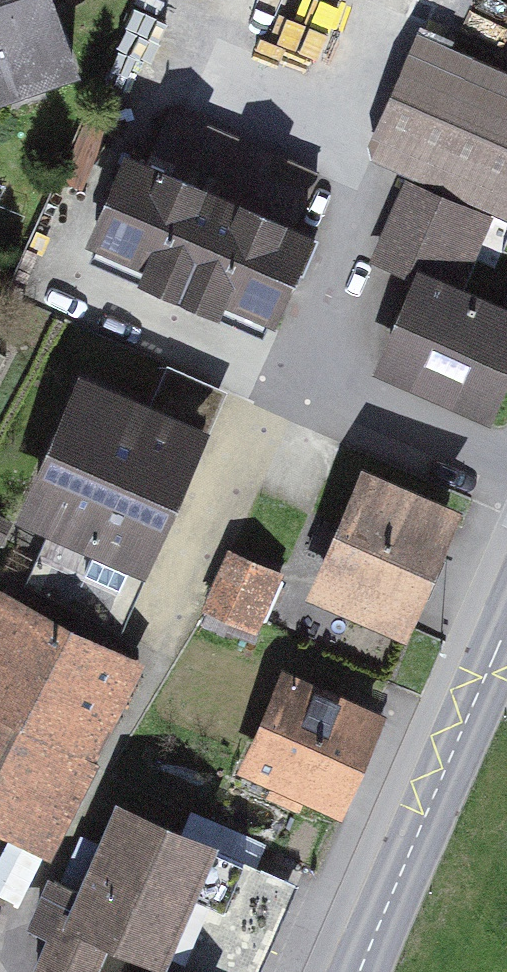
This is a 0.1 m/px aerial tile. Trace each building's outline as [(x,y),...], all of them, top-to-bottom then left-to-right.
[(78,68),(56,0),(0,0),(0,93),(78,68)] [(423,37),(382,135),(506,188),(506,71),(423,37)] [(317,184),(182,125),(166,162),(135,148),(92,246),(284,329),(327,231),(301,220),(317,184)] [(422,269),(391,350),(506,394),(506,393),(506,301),(422,269)] [(91,369),(25,513),(148,570),(215,426),(91,369)] [(462,513),(363,472),(308,603),(407,644),(462,513)] [(280,573),(230,552),(206,607),(256,629),(280,573)] [(139,644),(13,584),(0,612),(0,790),(56,816),(139,644)] [(386,717),(282,673),(238,775),(342,819),(386,717)] [(125,793),(43,971),(104,971),(114,948),(166,971),(262,971),(306,875),(125,793)]
